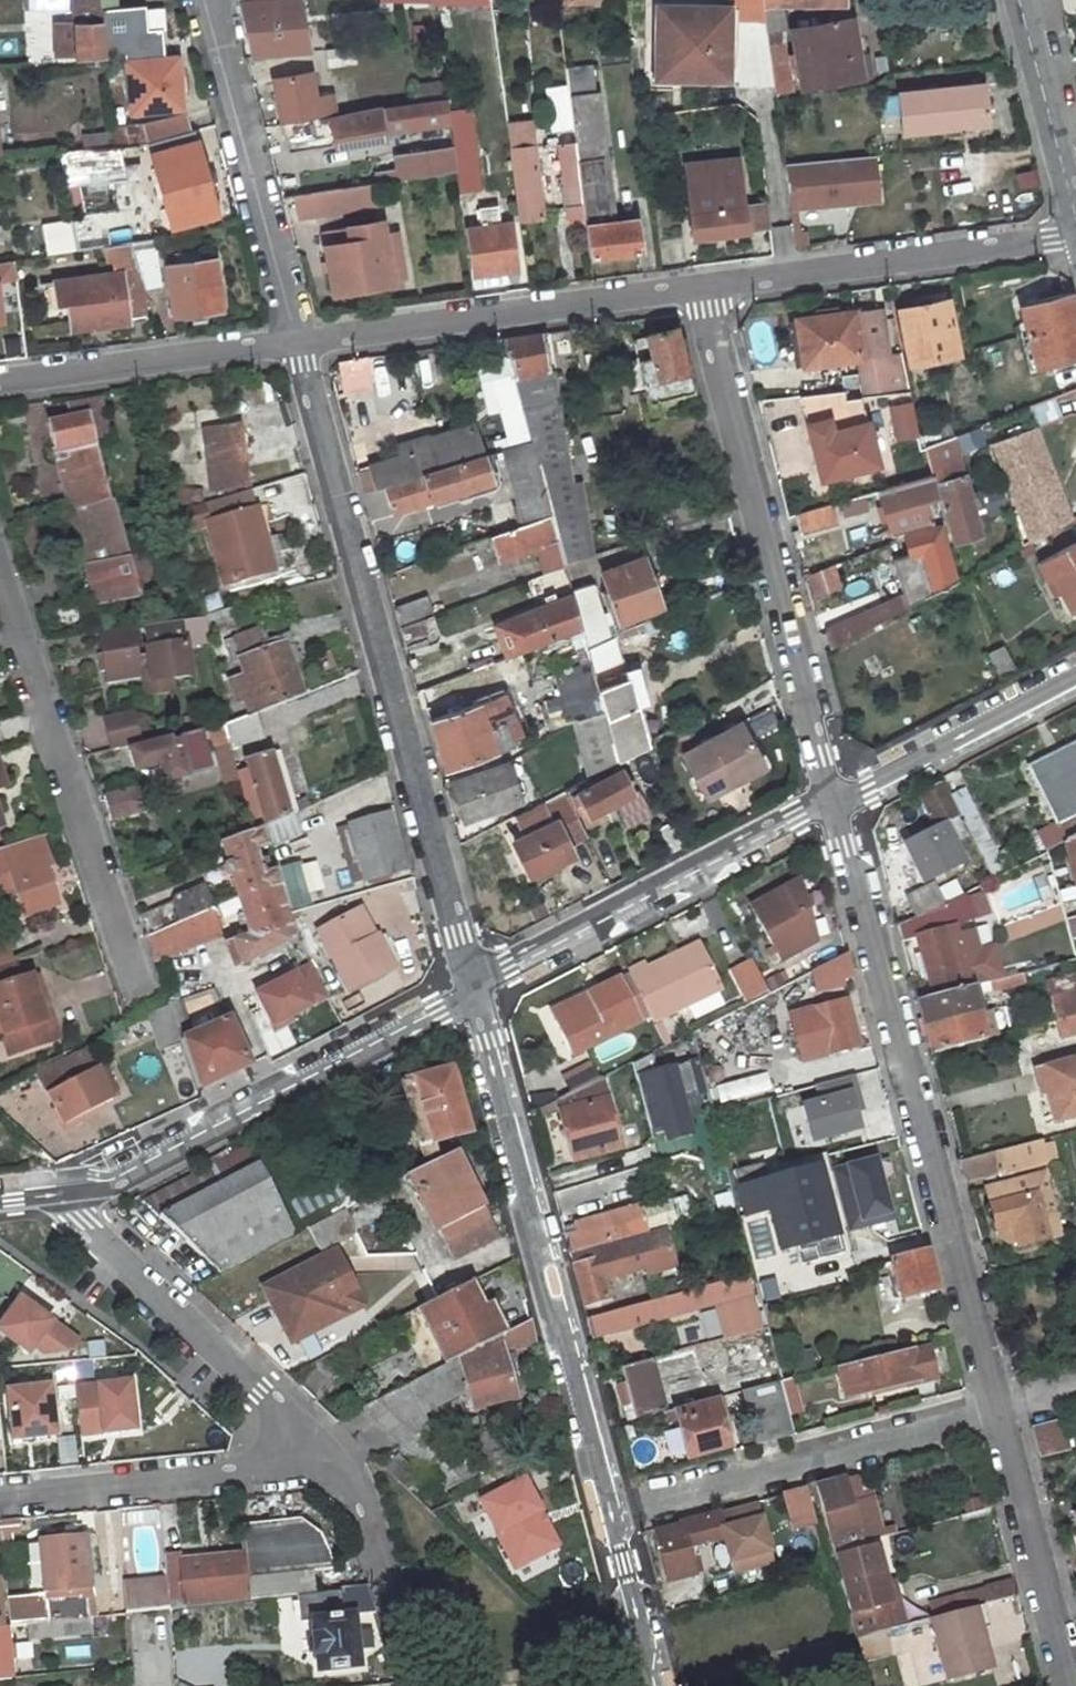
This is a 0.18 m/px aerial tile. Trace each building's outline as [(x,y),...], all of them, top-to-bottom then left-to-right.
[(21,7),(72,6),(73,22),(74,56),(104,55),(104,53),(97,0),(21,0),(21,7)] [(104,53),(126,52),(127,63),(125,63),(128,113),(178,111),(176,60),(161,61),(159,33),(145,34),(143,9),(118,11),(118,0),(97,0),(104,53)] [(252,56),(304,51),(292,0),(268,2),(268,0),(239,0),(252,56)] [(625,8),(624,0),(560,0),(560,5),(595,1),(595,9),(625,8)] [(823,6),(823,0),(762,0),(766,31),(783,30),(779,4),(823,6)] [(729,9),(658,8),(658,45),(668,46),(668,69),(708,69),(707,80),(729,80),(729,69),(740,69),(740,42),(729,42),(729,9)] [(740,42),(741,8),(729,9),(729,42),(740,42)] [(74,56),(73,22),(54,23),(55,56),(74,56)] [(798,50),(791,51),(793,66),(801,65),(804,88),(841,83),(833,26),(795,32),(798,50)] [(658,45),(658,79),(707,80),(708,69),(668,69),(668,46),(658,45)] [(324,49),(325,62),(341,60),(340,48),(324,49)] [(791,90),(787,64),(771,67),(774,92),(791,90)] [(273,77),(279,124),(332,116),(335,116),(333,95),(314,98),(310,73),(273,77)] [(960,126),(988,123),(983,87),(896,98),(901,138),(960,131),(960,126)] [(571,97),(577,144),(585,206),(608,203),(595,94),(571,97)] [(445,101),(379,110),(379,112),(382,131),(448,122),(445,101)] [(379,112),(332,119),(336,146),(336,148),(384,142),(382,131),(379,112)] [(113,131),(115,147),(145,143),(188,131),(184,115),(141,128),(113,131)] [(332,119),(332,116),(279,124),(287,153),(336,146),(332,119)] [(960,131),(961,137),(989,133),(988,123),(960,126),(960,131)] [(506,127),(519,221),(543,218),(531,134),(525,135),(523,125),(506,127)] [(112,131),(85,134),(87,148),(113,144),(112,131)] [(214,216),(190,131),(145,143),(169,228),(214,216)] [(570,218),(586,216),(585,206),(577,144),(560,146),(570,218)] [(56,151),(60,171),(115,168),(113,147),(56,151)] [(379,176),(380,184),(456,173),(452,149),(398,157),(400,173),(379,176)] [(771,228),(767,205),(767,202),(743,205),(737,158),(685,165),(694,238),(704,236),(725,234),(771,228)] [(838,166),(838,162),(784,166),(787,186),(839,181),(840,186),(873,183),(871,163),(838,166)] [(375,185),(323,193),(327,215),(377,206),(375,185)] [(323,193),(294,197),(298,220),(327,215),(323,193)] [(504,217),(502,203),(480,206),(482,220),(504,217)] [(586,216),(591,259),(639,253),(635,220),(611,223),(608,203),(585,206),(586,216)] [(790,213),(795,248),(807,246),(803,211),(790,213)] [(45,221),(47,253),(80,251),(78,219),(45,221)] [(470,231),(476,274),(517,269),(511,225),(499,227),(498,219),(484,221),(486,228),(470,231)] [(326,230),(336,291),(393,282),(383,221),(326,230)] [(110,274),(54,280),(57,304),(67,303),(70,326),(141,318),(137,276),(126,242),(101,246),(103,263),(109,262),(110,274)] [(166,266),(171,313),(220,307),(215,259),(166,266)] [(0,261),(0,280),(14,278),(11,260),(0,261)] [(1069,293),(1020,306),(1037,368),(1075,358),(1075,319),(1069,293)] [(899,312),(911,367),(958,356),(945,295),(917,301),(919,308),(899,312)] [(804,369),(856,362),(888,357),(882,310),(797,321),(804,369)] [(641,390),(651,425),(664,421),(659,400),(693,391),(677,330),(636,341),(639,354),(632,356),(633,363),(623,366),(630,394),(641,390)] [(550,511),(564,565),(592,557),(574,488),(569,489),(545,332),(504,338),(531,440),(539,468),(550,511)] [(888,357),(856,362),(861,394),(908,388),(901,356),(888,357)] [(368,359),(346,361),(348,390),(370,388),(368,359)] [(843,388),(806,393),(814,419),(807,422),(821,476),(878,461),(860,395),(844,397),(843,388)] [(814,419),(806,393),(799,394),(807,422),(814,419)] [(97,395),(81,399),(85,414),(90,436),(91,439),(106,435),(97,395)] [(1034,404),(1040,422),(1063,415),(1057,397),(1034,404)] [(85,414),(81,399),(62,403),(66,419),(85,414)] [(891,403),(896,440),(921,436),(916,400),(891,403)] [(50,449),(68,509),(109,499),(91,439),(90,436),(85,414),(66,419),(45,423),(50,449)] [(474,425),(431,438),(435,448),(403,458),(401,452),(384,457),(386,463),(356,471),(362,492),(384,485),(476,457),(483,455),(474,425)] [(995,444),(1031,544),(1063,528),(1045,479),(1053,476),(1036,428),(995,444)] [(227,429),(195,438),(213,494),(243,484),(227,429)] [(400,449),(401,452),(403,458),(435,448),(431,438),(400,449)] [(933,475),(936,487),(942,486),(956,544),(982,537),(978,521),(986,519),(979,492),(970,493),(958,438),(927,450),(933,475)] [(497,451),(500,458),(506,456),(512,476),(539,468),(531,440),(497,451)] [(384,485),(392,512),(484,484),(476,457),(384,485)] [(539,468),(512,476),(524,521),(550,511),(539,468)] [(933,475),(880,490),(892,536),(931,526),(925,502),(939,499),(936,487),(933,475)] [(1045,479),(1063,528),(1070,524),(1053,476),(1045,479)] [(384,485),(362,492),(369,518),(392,512),(384,485)] [(187,488),(174,492),(178,507),(192,503),(187,488)] [(857,508),(854,497),(795,513),(798,524),(857,508)] [(1005,497),(992,500),(996,517),(1008,513),(1005,497)] [(68,509),(85,563),(126,557),(109,499),(68,509)] [(564,565),(550,511),(524,521),(488,535),(498,560),(536,547),(545,572),(564,565)] [(272,544),(266,525),(231,538),(236,555),(223,559),(232,587),(269,574),(260,549),(272,544)] [(939,530),(907,538),(920,589),(826,631),(831,649),(954,584),(939,530)] [(260,549),(269,574),(280,570),(272,544),(260,549)] [(1065,596),(1075,619),(1075,551),(1075,550),(1037,570),(1046,589),(1059,582),(1065,596)] [(85,563),(97,602),(138,596),(135,586),(153,584),(126,557),(85,563)] [(646,614),(664,609),(645,558),(602,574),(608,590),(603,592),(617,629),(647,618),(646,614)] [(807,574),(816,597),(846,586),(837,562),(807,574)] [(1059,582),(1046,589),(1053,602),(1065,596),(1059,582)] [(591,584),(571,590),(572,597),(581,631),(586,649),(610,639),(591,584)] [(552,596),(543,599),(546,607),(514,618),(526,651),(581,631),(572,597),(555,603),(552,596)] [(427,617),(421,599),(394,610),(399,628),(427,617)] [(434,635),(427,617),(399,628),(405,647),(434,635)] [(493,625),(506,658),(526,651),(514,618),(493,625)] [(181,621),(143,627),(152,681),(190,675),(181,621)] [(234,695),(241,693),(243,700),(253,697),(259,712),(302,694),(284,643),(266,650),(256,627),(231,634),(245,675),(229,681),(234,695)] [(106,684),(139,680),(131,633),(99,637),(101,655),(98,655),(101,672),(104,671),(106,684)] [(586,649),(589,662),(591,669),(618,659),(613,638),(610,639),(586,649)] [(1016,669),(1003,647),(990,653),(1002,676),(1016,669)] [(602,711),(597,691),(591,669),(589,662),(553,674),(569,723),(602,711)] [(642,696),(639,686),(630,689),(628,679),(597,691),(602,711),(616,762),(620,759),(646,747),(633,700),(642,696)] [(477,701),(488,698),(485,691),(426,712),(429,719),(477,701)] [(502,721),(487,728),(477,701),(429,719),(443,767),(497,749),(510,740),(502,721)] [(602,711),(569,723),(587,777),(616,762),(602,711)] [(133,713),(105,720),(112,749),(140,743),(133,713)] [(257,736),(250,716),(234,722),(221,725),(227,745),(257,736)] [(740,722),(682,752),(705,796),(763,766),(740,722)] [(227,745),(221,725),(206,728),(221,774),(235,770),(227,745)] [(160,764),(165,782),(212,769),(201,731),(129,750),(134,771),(160,764)] [(1026,764),(1041,792),(1055,821),(1045,826),(1037,831),(1047,849),(1064,840),(1075,834),(1075,740),(1026,764)] [(289,814),(284,801),(269,753),(243,761),(244,767),(235,770),(253,829),(260,827),(289,814)] [(602,815),(602,814),(599,809),(622,797),(631,792),(620,772),(626,770),(620,759),(616,762),(587,777),(562,790),(575,815),(580,812),(586,823),(602,815)] [(485,805),(511,797),(503,767),(450,782),(460,819),(487,812),(485,805)] [(940,782),(918,793),(935,826),(944,822),(954,842),(962,838),(966,845),(972,841),(940,782)] [(963,787),(950,794),(992,876),(1004,870),(963,787)] [(141,812),(137,790),(102,796),(107,818),(141,812)] [(555,847),(565,842),(583,832),(575,815),(562,790),(515,814),(525,834),(512,840),(529,874),(560,856),(555,847)] [(1055,821),(1041,792),(1030,797),(1045,826),(1055,821)] [(308,805),(304,793),(284,801),(289,814),(308,805)] [(624,803),(622,797),(599,809),(602,814),(624,803)] [(355,881),(403,866),(385,812),(349,823),(357,845),(344,850),(355,881)] [(260,827),(253,829),(221,842),(227,863),(221,865),(225,877),(231,875),(237,896),(277,884),(272,869),(265,871),(258,847),(266,845),(260,827)] [(674,828),(661,834),(670,851),(683,845),(674,828)] [(1064,840),(1075,886),(1075,834),(1064,840)] [(37,836),(0,848),(0,899),(1,902),(15,897),(21,915),(54,902),(41,868),(47,865),(37,836)] [(570,851),(565,842),(555,847),(560,856),(570,851)] [(799,880),(750,906),(771,945),(785,937),(793,952),(814,941),(799,880)] [(938,903),(944,900),(933,880),(908,893),(918,913),(936,904),(938,903)] [(210,907),(201,882),(174,893),(169,902),(152,909),(149,901),(133,907),(143,935),(210,907)] [(232,966),(286,937),(291,934),(277,884),(237,896),(235,897),(240,911),(233,915),(237,924),(242,922),(247,935),(223,944),(232,966)] [(964,919),(958,899),(938,903),(943,924),(964,919)] [(221,933),(217,924),(224,921),(217,904),(210,907),(143,935),(151,960),(221,933)] [(918,913),(897,923),(902,941),(916,932),(923,954),(913,956),(918,976),(928,974),(932,989),(957,983),(958,987),(971,983),(985,980),(970,925),(944,932),(942,925),(936,904),(918,913)] [(373,935),(359,908),(350,912),(365,940),(373,935)] [(389,966),(373,935),(365,940),(350,912),(315,930),(345,990),(389,966)] [(286,937),(299,962),(305,959),(291,934),(286,937)] [(785,937),(771,945),(779,960),(793,952),(785,937)] [(12,961),(5,939),(0,940),(0,966),(12,961)] [(654,1020),(723,983),(699,939),(648,966),(646,962),(628,972),(654,1020)] [(840,978),(853,973),(847,951),(811,970),(816,990),(828,986),(826,981),(840,978)] [(757,958),(733,966),(745,999),(768,991),(757,958)] [(12,961),(0,966),(0,1031),(1,1034),(9,1056),(57,1040),(50,1018),(44,1020),(30,976),(19,980),(12,961)] [(326,995),(308,963),(254,992),(273,1028),(290,1019),(288,1015),(326,995)] [(1007,982),(1005,974),(987,979),(990,986),(1007,982)] [(35,975),(30,976),(44,1020),(50,1018),(35,975)] [(620,978),(586,996),(589,1001),(554,1020),(573,1057),(642,1020),(620,978)] [(842,982),(840,978),(826,981),(828,986),(842,982)] [(958,987),(917,998),(924,1026),(978,1011),(971,983),(958,987)] [(1051,998),(1052,1004),(1017,1014),(1021,1028),(1057,1019),(1075,1014),(1075,991),(1051,998)] [(195,996),(198,1015),(220,1011),(216,992),(195,996)] [(586,996),(552,1014),(554,1020),(589,1001),(586,996)] [(847,1000),(837,1003),(850,1048),(859,1045),(847,1000)] [(174,1002),(167,1004),(178,1039),(195,1088),(247,1064),(225,1018),(187,1035),(174,1002)] [(837,1003),(792,1014),(790,1015),(803,1060),(850,1048),(837,1003)] [(924,1026),(932,1053),(986,1038),(978,1011),(924,1026)] [(1057,1019),(1062,1035),(1075,1032),(1075,1014),(1057,1019)] [(671,1041),(661,1022),(656,1025),(666,1043),(671,1041)] [(99,1063),(89,1044),(84,1047),(94,1066),(99,1063)] [(84,1047),(35,1073),(61,1123),(116,1095),(99,1063),(94,1066),(84,1047)] [(654,1070),(650,1052),(631,1061),(649,1126),(686,1116),(680,1096),(705,1089),(697,1058),(654,1070)] [(1044,1067),(1058,1117),(1075,1113),(1075,1058),(1044,1067)] [(595,1079),(596,1079),(589,1064),(564,1076),(572,1091),(595,1079)] [(455,1147),(452,1135),(467,1131),(449,1067),(412,1077),(415,1094),(403,1097),(420,1158),(455,1147)] [(714,1086),(720,1105),(776,1090),(770,1071),(714,1086)] [(801,1106),(811,1141),(859,1127),(854,1109),(850,1092),(856,1091),(852,1073),(814,1084),(819,1101),(801,1106)] [(415,1094),(412,1077),(398,1081),(403,1097),(415,1094)] [(565,1108),(558,1110),(571,1159),(620,1145),(609,1098),(604,1098),(595,1079),(572,1091),(559,1098),(565,1108)] [(850,1092),(854,1109),(861,1107),(856,1091),(850,1092)] [(1051,1135),(1041,1138),(1047,1160),(1057,1158),(1051,1135)] [(1041,1137),(960,1159),(965,1178),(1004,1169),(1005,1171),(1047,1160),(1041,1137)] [(158,1211),(257,1160),(248,1142),(143,1196),(158,1211)] [(495,1234),(453,1152),(411,1174),(452,1256),(495,1234)] [(158,1211),(220,1270),(295,1232),(257,1160),(158,1211)] [(831,1171),(846,1229),(889,1218),(873,1160),(831,1171)] [(762,1163),(734,1170),(745,1214),(768,1208),(779,1249),(835,1234),(818,1166),(766,1180),(762,1163)] [(1043,1176),(1032,1180),(1042,1220),(1053,1217),(1043,1176)] [(1011,1222),(1016,1239),(1018,1243),(1052,1234),(1056,1227),(1053,1217),(1042,1220),(1032,1180),(986,1190),(996,1226),(1011,1222)] [(308,1226),(344,1208),(356,1202),(350,1188),(300,1213),(305,1227),(308,1226)] [(592,1245),(645,1231),(638,1206),(575,1223),(577,1231),(565,1234),(569,1252),(592,1245)] [(308,1226),(318,1248),(354,1229),(344,1208),(308,1226)] [(1007,1242),(1016,1239),(1011,1222),(996,1226),(998,1235),(1007,1242)] [(645,1231),(592,1245),(596,1256),(572,1263),(583,1303),(608,1297),(602,1277),(645,1265),(646,1271),(674,1264),(664,1225),(645,1231)] [(262,1285),(290,1339),(343,1312),(334,1294),(352,1285),(334,1249),(262,1285)] [(936,1288),(926,1252),(889,1262),(891,1270),(879,1273),(886,1301),(936,1288)] [(587,1317),(592,1337),(751,1292),(746,1271),(587,1317)] [(478,1312),(463,1283),(421,1303),(439,1338),(433,1341),(444,1362),(457,1355),(490,1338),(478,1312)] [(352,1285),(334,1294),(343,1312),(361,1302),(352,1285)] [(19,1296),(0,1322),(0,1331),(28,1351),(33,1344),(43,1351),(70,1347),(77,1338),(19,1296)] [(421,1303),(410,1309),(438,1365),(444,1362),(433,1341),(439,1338),(421,1303)] [(478,1312),(490,1338),(498,1334),(485,1309),(478,1312)] [(498,1334),(490,1338),(457,1355),(472,1410),(512,1399),(501,1353),(535,1343),(528,1318),(498,1334)] [(833,1370),(839,1395),(879,1385),(880,1389),(937,1375),(929,1347),(869,1361),(866,1361),(833,1370)] [(666,1380),(657,1382),(651,1359),(621,1367),(626,1383),(618,1385),(623,1403),(630,1401),(634,1416),(664,1408),(660,1392),(669,1390),(666,1380)] [(796,1375),(786,1378),(794,1412),(804,1408),(796,1375)] [(134,1426),(129,1379),(74,1385),(79,1432),(134,1426)] [(791,1433),(778,1380),(745,1389),(758,1442),(791,1433)] [(6,1387),(11,1437),(20,1436),(48,1433),(55,1432),(49,1382),(6,1387)] [(358,1406),(441,1483),(460,1474),(402,1384),(358,1406)] [(676,1418),(686,1455),(727,1444),(718,1407),(711,1409),(708,1399),(677,1407),(680,1417),(676,1418)] [(1058,1418),(1031,1426),(1038,1453),(1065,1446),(1058,1418)] [(48,1433),(20,1436),(20,1442),(49,1438),(48,1433)] [(511,1563),(550,1543),(532,1508),(537,1505),(520,1473),(476,1496),(511,1563)] [(848,1475),(817,1484),(835,1548),(876,1537),(874,1532),(866,1499),(855,1501),(853,1495),(848,1475)] [(812,1521),(803,1487),(784,1493),(793,1526),(812,1521)] [(866,1499),(864,1492),(853,1495),(855,1501),(866,1499)] [(680,1525),(655,1531),(668,1581),(694,1574),(689,1557),(687,1546),(694,1545),(724,1537),(733,1572),(772,1561),(756,1500),(679,1520),(680,1525)] [(532,1508),(550,1543),(555,1539),(537,1505),(532,1508)] [(128,1506),(125,1517),(152,1524),(155,1513),(128,1506)] [(309,1566),(330,1565),(325,1545),(316,1530),(295,1514),(236,1521),(243,1576),(309,1566)] [(888,1534),(886,1529),(874,1532),(876,1537),(888,1534)] [(66,1618),(87,1616),(86,1595),(90,1594),(83,1534),(38,1538),(44,1594),(6,1598),(9,1623),(26,1622),(66,1618)] [(878,1544),(836,1555),(858,1636),(890,1627),(899,1625),(887,1581),(878,1544)] [(697,1555),(694,1545),(687,1546),(689,1557),(697,1555)] [(244,1598),(236,1552),(163,1560),(169,1607),(244,1598)] [(311,1590),(309,1566),(243,1576),(246,1598),(297,1592),(311,1590)] [(128,1611),(169,1607),(168,1600),(166,1577),(125,1582),(128,1611)] [(1013,1578),(984,1586),(984,1587),(988,1601),(1017,1594),(1013,1578)] [(895,1579),(887,1581),(899,1625),(907,1623),(895,1579)] [(311,1590),(297,1592),(299,1619),(310,1618),(313,1637),(306,1637),(307,1650),(314,1650),(316,1670),(355,1665),(354,1649),(370,1647),(369,1628),(352,1630),(351,1614),(372,1611),(363,1584),(319,1589),(311,1590)] [(988,1601),(984,1587),(963,1592),(967,1607),(975,1605),(983,1603),(988,1601)] [(983,1603),(975,1605),(981,1627),(989,1625),(983,1603)] [(967,1607),(929,1617),(945,1678),(991,1666),(981,1627),(975,1605),(967,1607)] [(68,1630),(66,1618),(26,1622),(28,1634),(68,1630)] [(9,1678),(4,1624),(0,1624),(0,1678),(9,1678)] [(890,1627),(858,1636),(864,1657),(894,1650),(890,1627)]
